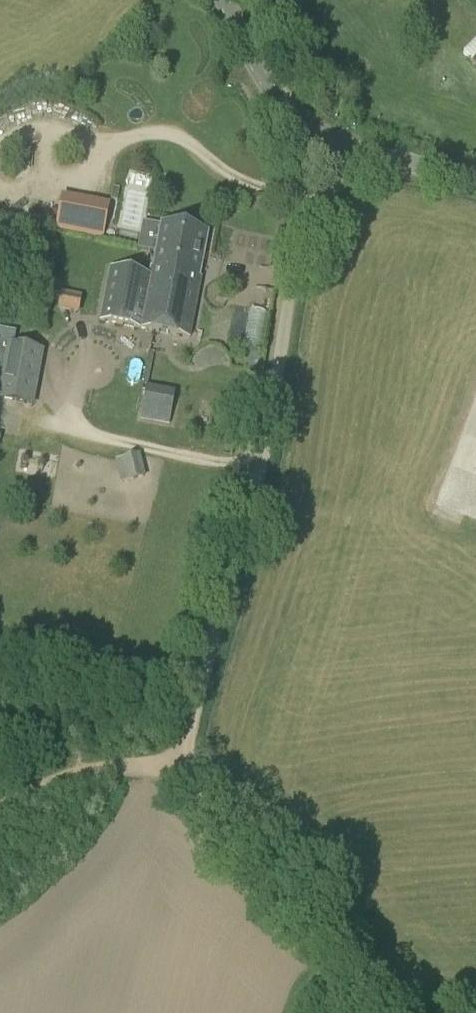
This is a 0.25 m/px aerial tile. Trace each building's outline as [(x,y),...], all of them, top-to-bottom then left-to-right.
[(470,59),(475,53),(475,38),(462,51),(470,59)] [(119,189),(113,188),(110,200),(117,202),(119,189)] [(68,199),(61,230),(108,240),(115,209),(68,199)] [(152,269),(151,278),(202,289),(204,279),(202,279),(210,233),(164,224),(155,270),(152,269)] [(192,340),(202,289),(151,278),(113,270),(103,322),(141,330),(192,340)] [(80,310),(81,294),(59,293),(59,309),(80,310)] [(44,351),(7,344),(0,382),(0,402),(33,408),(44,351)] [(157,421),(169,423),(175,392),(163,390),(157,421)] [(139,454),(122,458),(128,482),(145,478),(139,454)]
